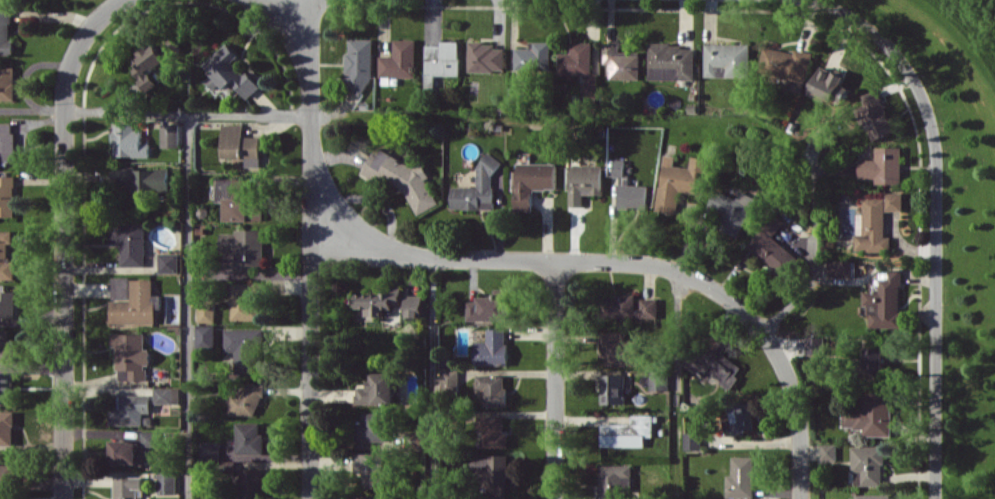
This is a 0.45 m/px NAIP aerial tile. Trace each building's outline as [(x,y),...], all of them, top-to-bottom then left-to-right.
[(14,40),(11,40),(11,9),(0,9),(0,55),(14,55),(14,40)] [(149,72),(183,48),(172,33),(136,59),(140,64),(132,70),(148,93),(158,85),(149,72)] [(349,38),(347,90),(370,91),(372,39),(349,38)] [(380,76),(416,77),(416,39),(394,39),(394,56),(380,56),(380,76)] [(426,44),(426,87),(437,87),(437,75),(460,75),(460,41),(441,41),(441,45),(426,44)] [(515,69),(551,70),(552,42),(530,41),(530,48),(516,48),(515,69)] [(505,71),(505,48),(495,48),(495,42),(470,42),(469,71),(505,71)] [(560,53),(559,74),(592,74),(593,42),(572,42),(571,53),(560,53)] [(641,78),(640,52),(620,52),(620,42),(604,43),(604,63),(610,63),(610,79),(641,78)] [(248,99),(261,86),(247,70),(244,73),(233,62),(239,56),(227,43),(204,64),(213,74),(205,82),(217,95),(221,92),(226,98),(237,88),(248,99)] [(705,76),(750,77),(751,44),(706,43),(705,76)] [(695,79),(696,45),(650,45),(650,79),(695,79)] [(813,53),(795,49),(794,53),(765,46),(760,71),(807,81),(813,53)] [(821,66),(810,92),(843,107),(851,89),(842,85),(849,69),(839,65),(835,72),(821,66)] [(15,67),(0,67),(0,100),(15,100),(15,67)] [(510,107),(520,107),(520,87),(510,87),(510,107)] [(895,132),(880,88),(860,95),(875,139),(895,132)] [(0,122),(0,162),(14,162),(15,123),(0,122)] [(142,143),(142,130),(134,130),(134,124),(113,124),(113,157),(149,156),(149,143),(142,143)] [(162,147),(180,147),(180,124),(162,124),(162,147)] [(244,124),(222,124),(222,158),(241,158),(241,167),(260,167),(261,137),(243,136),(244,124)] [(903,147),(876,146),(876,159),(860,159),(859,177),(876,177),(876,183),(902,184),(903,147)] [(417,214),(439,204),(427,180),(429,176),(423,163),(416,167),(383,150),(370,156),(361,173),(383,184),(389,181),(405,190),(417,214)] [(707,158),(692,156),(690,167),(675,165),(676,155),(663,154),(657,210),(677,213),(680,191),(703,194),(707,158)] [(494,209),(495,156),(480,156),(479,187),(452,187),(451,208),(494,209)] [(614,177),(625,177),(625,159),(613,160),(614,177)] [(556,163),(518,163),(518,170),(514,170),(514,210),(533,210),(533,189),(556,188),(556,163)] [(570,206),(583,206),(583,194),(602,194),(603,165),(571,165),(570,206)] [(112,167),(112,185),(127,185),(127,197),(149,198),(149,191),(170,191),(170,167),(112,167)] [(15,175),(0,175),(0,216),(15,216),(15,175)] [(224,220),(262,221),(263,198),(249,198),(249,179),(217,178),(217,201),(224,201),(224,220)] [(648,210),(649,185),(620,184),(619,208),(648,210)] [(757,198),(740,191),(737,199),(716,190),(707,209),(723,216),(718,227),(740,236),(757,198)] [(903,194),(864,193),(864,213),(856,213),(856,251),(891,252),(891,237),(885,237),(885,210),(903,210),(903,194)] [(772,237),(784,221),(773,212),(746,248),(787,279),(802,259),(772,237)] [(121,266),(145,266),(145,223),(110,223),(110,244),(121,244),(121,266)] [(264,230),(235,230),(235,233),(220,233),(220,251),(235,251),(235,270),(264,270),(264,230)] [(15,259),(8,259),(8,243),(13,243),(13,231),(0,231),(0,279),(15,279),(15,259)] [(178,273),(179,253),(159,253),(159,273),(178,273)] [(851,277),(851,261),(829,260),(829,277),(851,277)] [(869,327),(901,327),(902,270),(879,270),(879,280),(871,280),(871,291),(864,291),(864,305),(869,305),(869,327)] [(130,276),(113,276),(113,299),(130,299),(130,276)] [(153,279),(131,279),(131,300),(110,300),(111,323),(156,323),(156,308),(161,308),(161,295),(153,295),(153,279)] [(231,319),(260,320),(260,283),(231,282),(231,319)] [(402,288),(389,287),(388,293),(357,293),(356,308),(365,308),(365,316),(384,316),(384,308),(393,309),(393,305),(401,305),(402,288)] [(467,320),(509,321),(509,289),(497,288),(497,296),(475,296),(475,301),(467,300),(467,320)] [(15,291),(0,290),(0,318),(14,318),(15,291)] [(423,317),(423,295),(406,295),(405,316),(423,317)] [(659,298),(641,298),(641,307),(636,307),(636,295),(602,295),(602,317),(659,317),(659,298)] [(215,322),(215,303),(199,303),(198,322),(215,322)] [(215,324),(197,325),(197,348),(215,348),(215,324)] [(256,373),(256,352),(263,352),(263,329),(225,328),(224,351),(237,351),(236,373),(256,373)] [(507,365),(507,328),(488,328),(488,341),(475,341),(475,365),(507,365)] [(9,339),(10,330),(0,330),(0,362),(14,362),(15,339),(9,339)] [(729,391),(744,367),(722,353),(729,342),(709,330),(687,364),(729,391)] [(600,356),(606,357),(606,365),(638,366),(638,340),(627,340),(627,332),(601,331),(600,356)] [(145,333),(112,334),(112,346),(117,346),(118,380),(147,380),(146,365),(151,365),(151,350),(145,350),(145,333)] [(825,337),(807,337),(807,354),(824,354),(825,337)] [(884,347),(864,348),(865,372),(885,372),(884,347)] [(458,393),(459,369),(441,369),(440,392),(458,393)] [(0,372),(0,402),(13,402),(12,372),(0,372)] [(356,404),(395,404),(395,372),(371,373),(371,387),(356,387),(356,404)] [(651,390),(668,390),(667,372),(650,372),(651,390)] [(506,374),(475,374),(475,405),(506,405),(506,374)] [(626,374),(602,374),(601,403),(626,404),(626,374)] [(229,415),(260,415),(261,384),(242,384),(241,391),(230,391),(229,415)] [(179,387),(154,388),(155,404),(180,404),(179,387)] [(892,436),(893,393),(864,392),(864,409),(843,408),(843,427),(865,428),(865,435),(892,436)] [(151,395),(121,395),(121,408),(110,408),(110,425),(144,425),(144,413),(151,413),(151,395)] [(728,404),(730,432),(753,430),(751,402),(728,404)] [(14,445),(14,412),(0,411),(0,445),(14,445)] [(356,441),(388,440),(387,412),(364,413),(364,421),(355,422),(356,441)] [(484,447),(508,447),(508,433),(505,433),(505,416),(477,416),(477,432),(483,431),(484,447)] [(260,423),(237,422),(236,453),(263,454),(264,433),(259,433),(260,423)] [(157,431),(141,431),(141,446),(158,446),(157,431)] [(702,432),(684,432),(685,450),(702,449),(702,432)] [(111,464),(143,464),(143,453),(138,453),(138,440),(110,440),(111,464)] [(220,442),(200,441),(200,457),(219,457),(220,442)] [(837,443),(821,444),(822,460),(837,460),(837,443)] [(884,485),(884,445),(853,446),(854,485),(884,485)] [(387,488),(388,454),(357,453),(356,475),(363,475),(362,487),(387,488)] [(473,454),(472,480),(486,480),(485,498),(507,498),(508,455),(473,454)] [(727,497),(754,498),(755,456),(733,456),(732,474),(727,474),(727,497)] [(15,486),(15,465),(0,464),(0,485),(15,486)] [(622,487),(632,487),(633,465),(601,464),(600,498),(622,498),(622,487)] [(262,497),(263,469),(241,469),(241,497),(262,497)] [(176,471),(157,472),(158,494),(176,493),(176,471)] [(137,489),(143,489),(143,477),(113,477),(113,498),(137,498),(137,489)]
